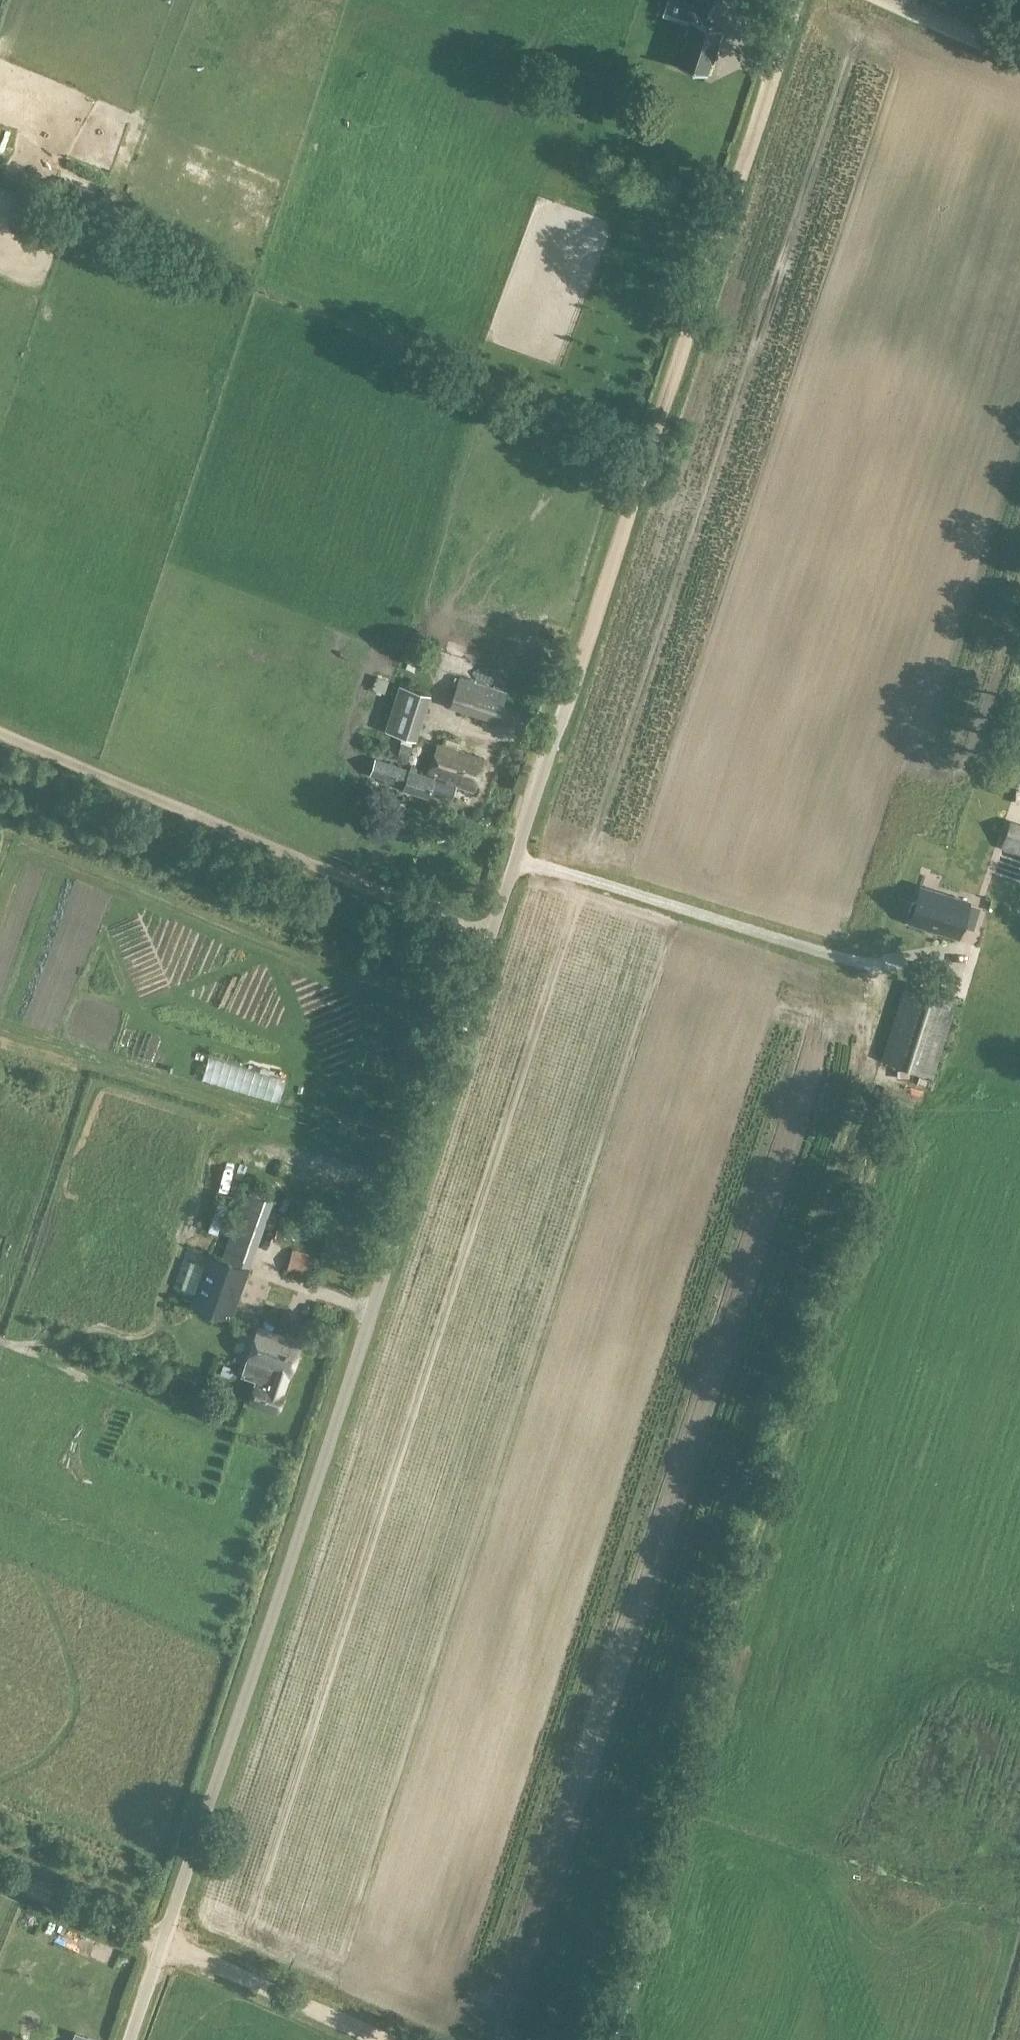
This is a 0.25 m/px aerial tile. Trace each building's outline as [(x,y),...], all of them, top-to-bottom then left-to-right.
[(714,61),(720,45),(719,45),(718,45),(716,44),(720,30),(721,30),(721,29),(704,24),(710,8),(711,9),(712,10),(715,0),(668,0),(694,9),(691,21),(693,21),(679,64),(678,64),(678,65),(706,75),(707,74),(706,73),(711,60),(713,61),(714,61)] [(544,666),(547,658),(541,656),(538,663),(544,666)] [(449,708),(497,722),(507,692),(459,677),(449,708)] [(399,685),(385,731),(415,740),(429,695),(399,685)] [(411,767),(410,770),(376,760),(371,775),(404,785),(402,789),(429,797),(431,792),(452,798),(455,787),(473,792),(483,759),(437,745),(429,774),(435,776),(435,779),(416,773),(417,769),(411,767)] [(917,901),(912,902),(909,913),(912,917),(910,922),(958,936),(969,902),(921,887),(917,901)] [(995,915),(985,942),(1019,956),(1019,925),(995,915)] [(962,980),(985,980),(986,968),(963,967),(962,980)] [(881,1060),(934,1076),(958,997),(905,981),(881,1060)] [(229,1247),(251,1253),(266,1192),(245,1186),(229,1247)] [(292,1250),(286,1271),(313,1279),(319,1258),(292,1250)] [(249,1269),(220,1258),(209,1254),(191,1305),(231,1319),(249,1269)] [(248,1401),(277,1410),(283,1394),(281,1394),(288,1375),(289,1376),(301,1341),(257,1327),(240,1375),(255,1380),(248,1401)]
